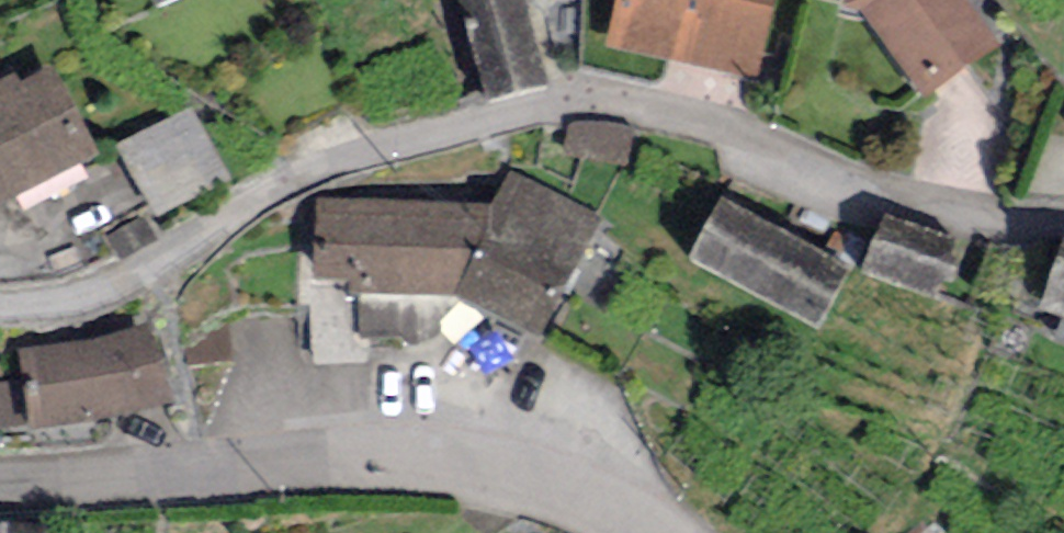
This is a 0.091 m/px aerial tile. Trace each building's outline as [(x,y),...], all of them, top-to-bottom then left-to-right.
[(483,98),(533,87),(513,0),(474,0),(476,9),(463,11),(483,98)] [(609,53),(746,84),(765,0),(621,0),(609,53)] [(841,4),(862,8),(922,99),(1001,50),(965,0),(842,0),(841,4)] [(90,167),(51,87),(15,104),(10,93),(0,98),(0,211),(90,167)] [(318,298),(450,302),(538,346),(597,229),(508,185),(491,218),(320,213),(318,298)] [(722,195),(687,258),(815,330),(851,266),(722,195)] [(885,212),(861,269),(932,300),(957,242),(885,212)] [(1039,307),(1063,317),(1063,243),(1039,307)] [(20,374),(34,443),(169,415),(154,345),(20,374)] [(43,523),(0,520),(0,532),(42,532),(43,523)]
